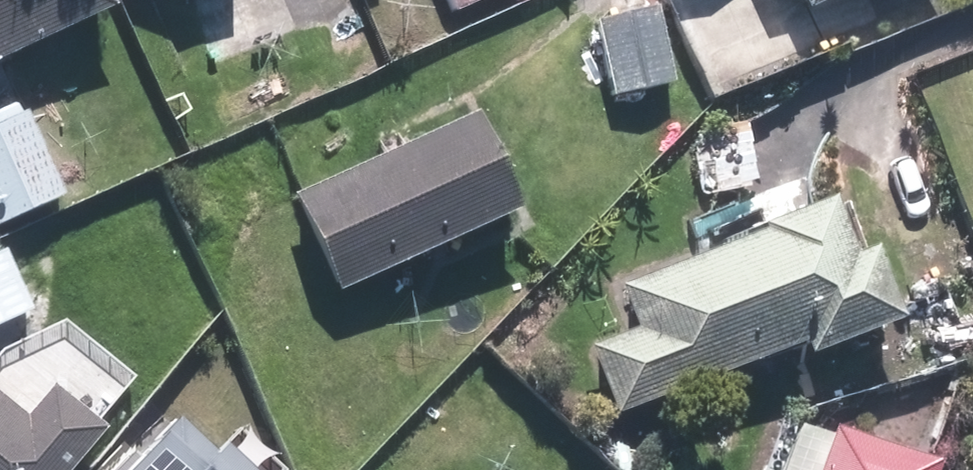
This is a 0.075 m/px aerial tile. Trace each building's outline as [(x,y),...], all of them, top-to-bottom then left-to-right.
[(107,11),(103,0),(0,0),(0,56),(107,11)] [(449,12),(479,0),(444,0),(449,12)] [(804,8),(823,0),(800,0),(804,8)] [(650,10),(597,23),(615,93),(667,80),(650,10)] [(0,125),(0,224),(59,198),(21,116),(0,125)] [(295,197),(337,290),(512,211),(469,118),(295,197)] [(589,348),(615,415),(803,342),(806,348),(894,314),(869,250),(845,259),(826,210),(621,288),(637,329),(589,348)] [(27,310),(1,255),(0,256),(0,323),(27,310)] [(99,435),(49,394),(24,424),(0,404),(0,469),(69,469),(99,435)] [(126,469),(240,469),(219,450),(211,460),(172,422),(126,469)] [(930,466),(833,433),(820,469),(929,469),(930,466)]
